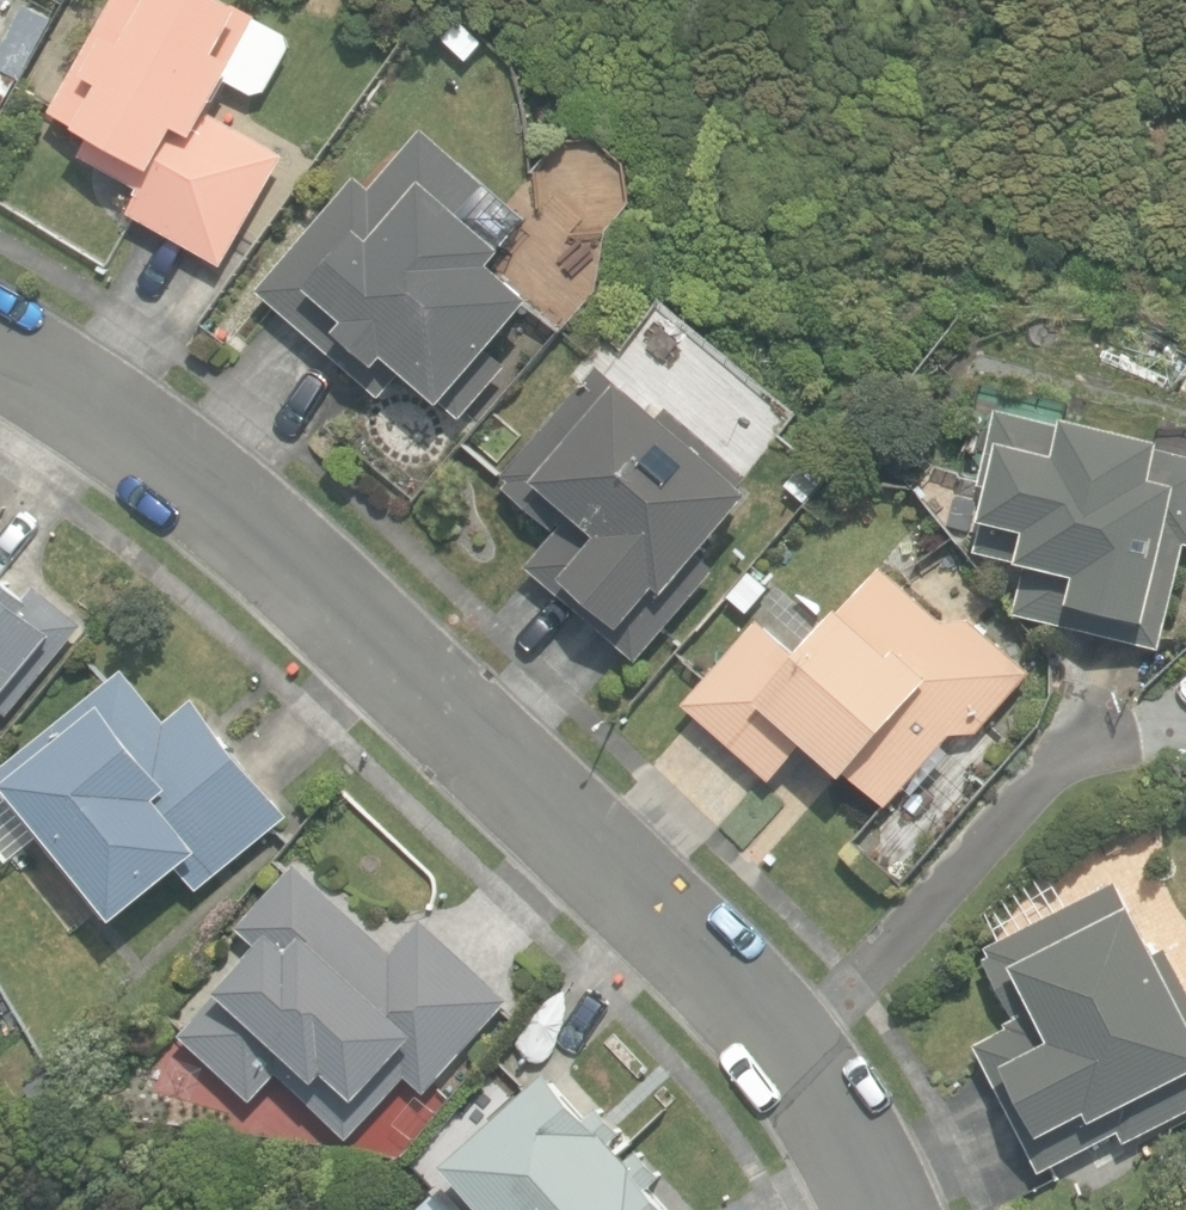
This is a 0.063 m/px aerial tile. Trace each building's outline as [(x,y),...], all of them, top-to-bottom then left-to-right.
[(225,263),(285,156),(213,115),(241,64),(236,61),(261,16),(232,0),(121,0),(57,114),(95,136),(85,154),(147,189),(134,211),(225,263)] [(55,19),(23,4),(0,55),(0,63),(28,76),(55,19)] [(1,115),(21,80),(0,68),(0,114),(1,115)] [(408,371),(463,419),(509,367),(494,354),(539,304),(496,266),(511,250),(505,245),(528,219),(426,129),(372,189),(358,177),(259,289),(383,399),(408,371)] [(527,567),(637,662),(717,568),(704,557),(756,497),(742,485),(750,475),(670,406),(660,418),(602,367),(506,479),(511,484),(507,489),(557,532),(527,567)] [(1159,645),(1184,544),(1185,544),(1185,455),(1000,410),(981,489),(992,491),(977,553),(1029,565),(1018,611),(1159,645)] [(806,502),(827,479),(806,461),(785,485),(806,502)] [(811,737),(887,804),(950,733),(978,733),(1033,670),(976,620),(943,622),(879,566),(800,658),(760,622),(686,707),(772,782),(811,737)] [(750,613),(771,588),(751,571),(730,597),(750,613)] [(6,715),(83,625),(39,587),(30,595),(2,573),(0,576),(0,709),(6,715)] [(104,921),(179,864),(198,889),(292,818),(198,696),(166,720),(128,670),(0,768),(0,784),(1,786),(0,786),(0,823),(23,854),(42,840),(104,921)] [(280,1071),(351,1136),(408,1075),(427,1092),(511,1001),(421,919),(390,953),(294,864),(237,927),(262,950),(183,1036),(253,1101),(280,1071)] [(1040,1172),(1121,1131),(1127,1143),(1185,1113),(1185,979),(1169,945),(1156,952),(1120,881),(990,946),(994,955),(987,958),(1018,1018),(1007,1023),(1010,1029),(976,1046),(1040,1172)] [(490,1209),(682,1209),(552,1068),(448,1163),(490,1209)]
